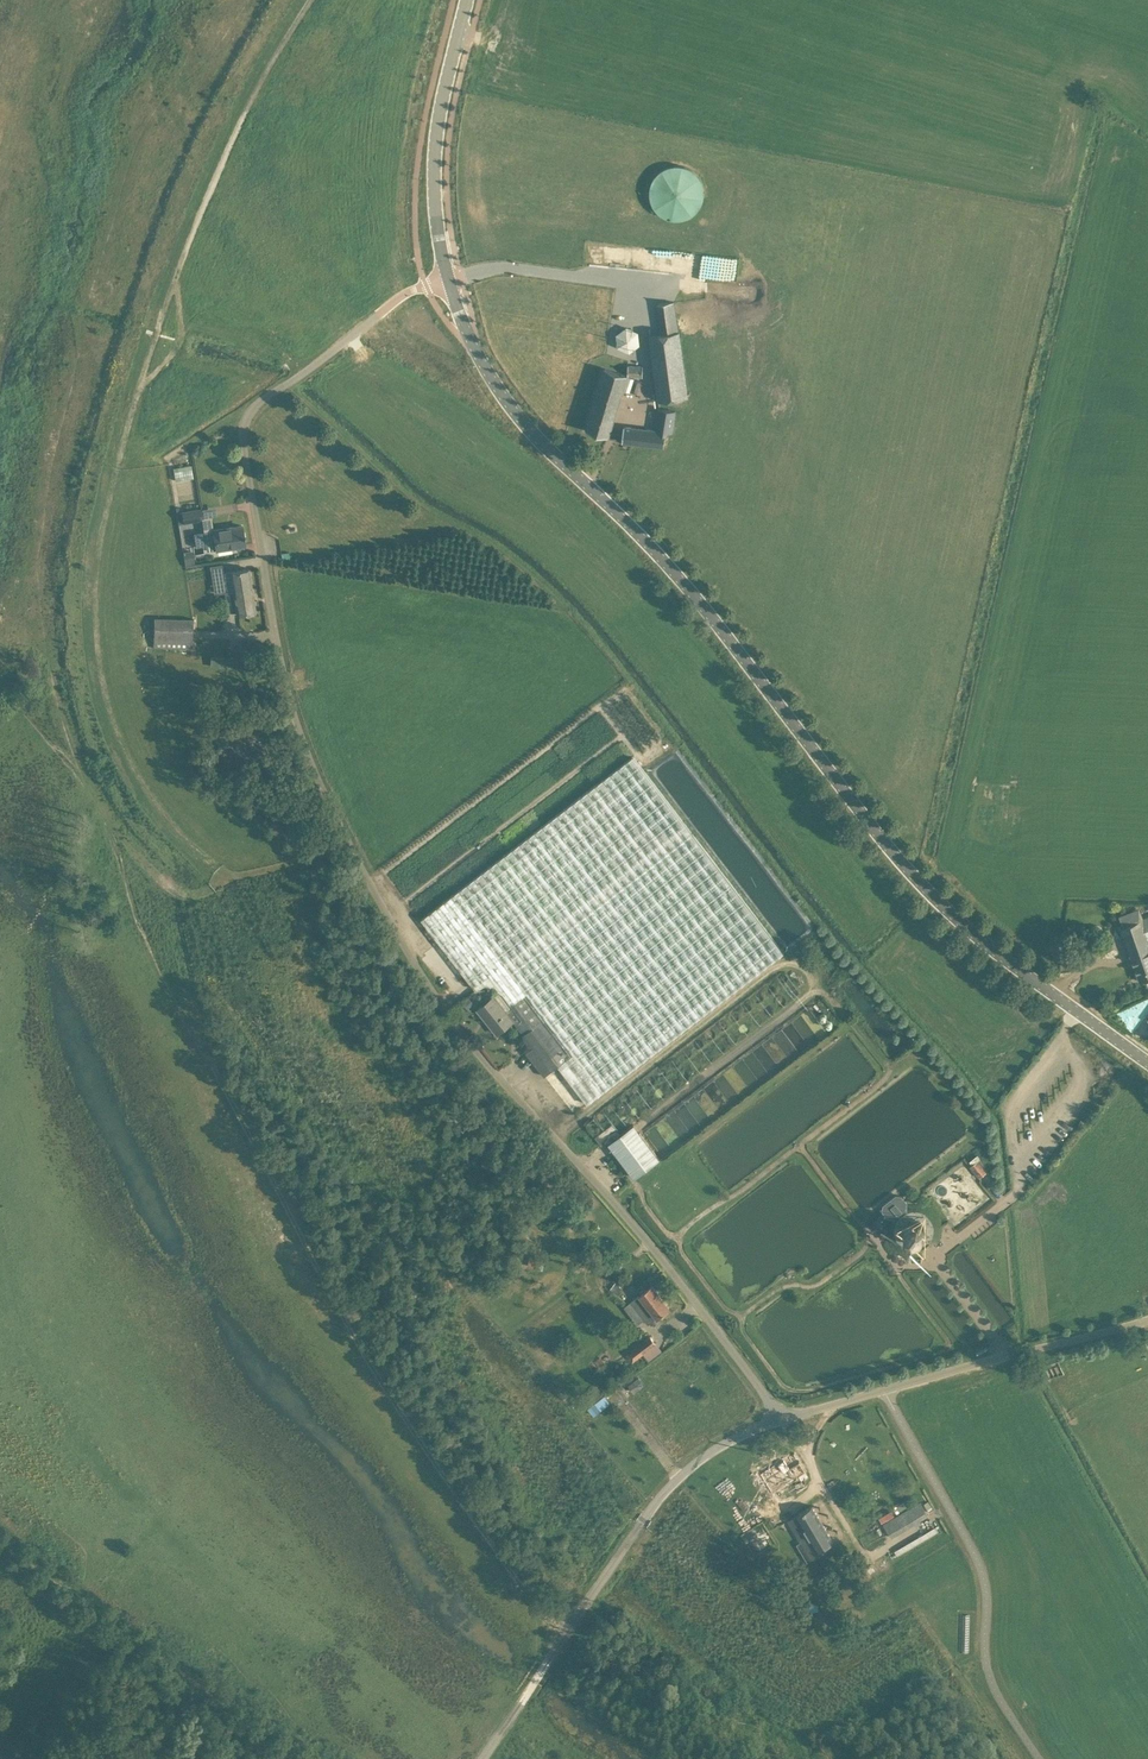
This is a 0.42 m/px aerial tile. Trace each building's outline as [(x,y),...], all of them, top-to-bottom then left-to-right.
[(645,174),(661,220),(706,205),(690,159),(645,174)] [(657,303),(661,333),(649,335),(659,399),(689,395),(680,330),(677,331),(673,301),(657,303)] [(629,351),(639,343),(638,331),(626,325),(616,333),(617,346),(629,351)] [(586,429),(609,436),(627,375),(643,375),(643,365),(627,365),(627,374),(605,367),(586,429)] [(625,425),(622,440),(665,445),(666,431),(672,432),(675,410),(659,407),(656,430),(625,425)] [(194,477),(192,464),(173,467),(176,480),(194,477)] [(202,507),(193,509),(194,520),(203,518),(202,507)] [(242,524),(204,531),(203,531),(207,550),(245,544),(244,536),(245,535),(245,532),(243,532),(242,524)] [(191,550),(183,551),(185,564),(193,563),(191,550)] [(221,572),(224,572),(222,563),(210,565),(211,574),(221,572)] [(224,592),(234,591),(238,614),(256,611),(249,567),(224,572),(221,572),(224,592)] [(155,618),(154,648),(193,649),(194,619),(155,618)] [(502,992),(511,1003),(522,995),(534,1010),(569,1056),(558,1064),(587,1102),(783,951),(633,755),(421,917),(476,988),(485,984),(493,985),(502,992)] [(1141,918),(1142,919),(1121,927),(1140,980),(1147,977),(1147,915),(1141,918)] [(511,1003),(513,1006),(507,1010),(495,994),(478,1008),(497,1032),(514,1019),(513,1017),(519,1012),(523,1017),(519,1021),(520,1022),(534,1010),(522,995),(511,1003)] [(470,997),(464,1001),(468,1006),(474,1002),(470,997)] [(569,1056),(534,1010),(520,1022),(527,1031),(523,1033),(534,1046),(528,1051),(546,1074),(555,1067),(558,1064),(569,1056)] [(608,1140),(635,1176),(659,1157),(634,1123),(621,1133),(613,1122),(595,1136),(602,1144),(608,1140)] [(979,1177),(980,1176),(986,1171),(987,1170),(978,1159),(973,1164),(970,1166),(979,1177)] [(904,1225),(903,1234),(908,1241),(917,1242),(924,1237),(926,1228),(920,1220),(911,1219),(904,1225)] [(535,1266),(537,1256),(531,1254),(528,1265),(535,1266)] [(616,1292),(620,1286),(615,1282),(611,1288),(616,1292)] [(652,1284),(643,1291),(624,1306),(637,1322),(644,1317),(648,1323),(656,1316),(657,1317),(670,1307),(652,1284)] [(637,1344),(643,1352),(656,1342),(650,1334),(637,1344)] [(644,1383),(638,1376),(628,1384),(634,1391),(644,1383)] [(579,1397),(580,1398),(587,1406),(603,1394),(596,1384),(579,1397)] [(795,1451),(761,1473),(764,1479),(756,1484),(761,1492),(770,1487),(775,1496),(763,1504),(768,1512),(793,1497),(785,1485),(807,1471),(795,1451)] [(833,1540),(812,1505),(789,1519),(804,1543),(811,1539),(818,1550),(833,1540)] [(882,1521),(895,1515),(892,1508),(879,1514),(882,1521)] [(883,1523),(892,1537),(916,1522),(908,1508),(883,1523)]
